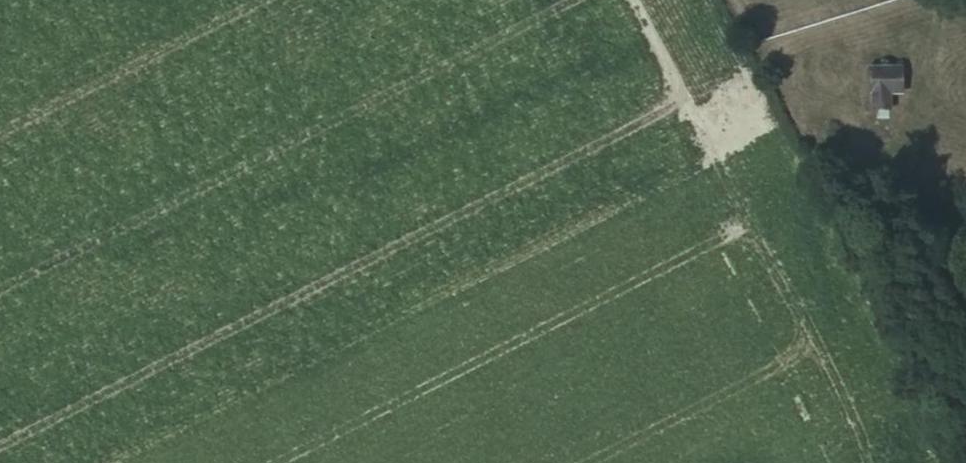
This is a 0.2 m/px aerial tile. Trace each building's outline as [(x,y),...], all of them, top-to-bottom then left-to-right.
[(868,107),(889,107),(889,91),(902,91),(902,62),(868,62),(868,107)]
